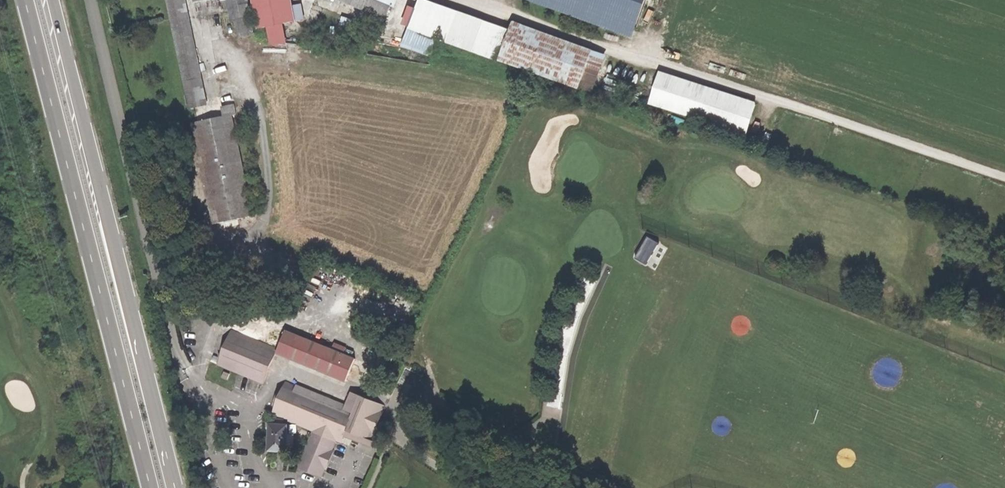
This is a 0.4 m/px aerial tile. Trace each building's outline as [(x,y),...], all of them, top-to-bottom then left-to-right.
[(206,103),(185,0),(166,0),(189,108),(206,103)] [(250,15),(247,0),(230,0),(234,18),(250,15)] [(259,29),(267,27),(281,24),(294,21),(290,0),(252,0),(259,29)] [(364,9),(366,5),(354,0),(343,0),(364,9)] [(366,5),(364,9),(371,11),(375,0),(389,6),(394,7),(396,0),(354,0),(366,5)] [(385,16),(389,6),(375,0),(371,11),(385,16)] [(435,36),(500,59),(510,32),(422,0),(412,27),(435,36)] [(636,29),(646,0),(556,0),(636,29)] [(254,34),(250,15),(234,18),(238,37),(254,34)] [(285,40),(281,24),(267,27),(271,44),(285,40)] [(500,59),(590,91),(602,56),(591,52),(513,24),(510,32),(500,59)] [(430,52),(435,36),(412,27),(404,47),(430,52)] [(651,103),(746,133),(756,105),(661,74),(651,103)] [(214,224),(252,216),(231,115),(235,114),(234,106),(222,109),(223,116),(193,123),(214,224)] [(644,234),(632,257),(646,264),(658,241),(644,234)] [(647,264),(656,268),(666,246),(657,242),(647,264)] [(278,349),(276,353),(346,381),(355,359),(285,330),(278,349)] [(276,353),(278,349),(231,331),(217,365),(263,383),(276,353)] [(364,362),(374,366),(376,361),(366,357),(364,362)] [(298,467),(321,476),(325,468),(327,469),(334,451),(331,451),(336,440),(342,442),(347,430),(370,439),(373,434),(374,434),(383,411),(381,410),(384,405),(361,395),(354,413),(349,411),(350,408),(296,385),(296,387),(285,383),(272,415),(312,431),(298,467)] [(432,414),(444,420),(448,414),(436,408),(432,414)] [(268,451),(286,451),(287,425),(269,424),(268,451)] [(851,463),(851,450),(839,450),(838,463),(851,463)]
